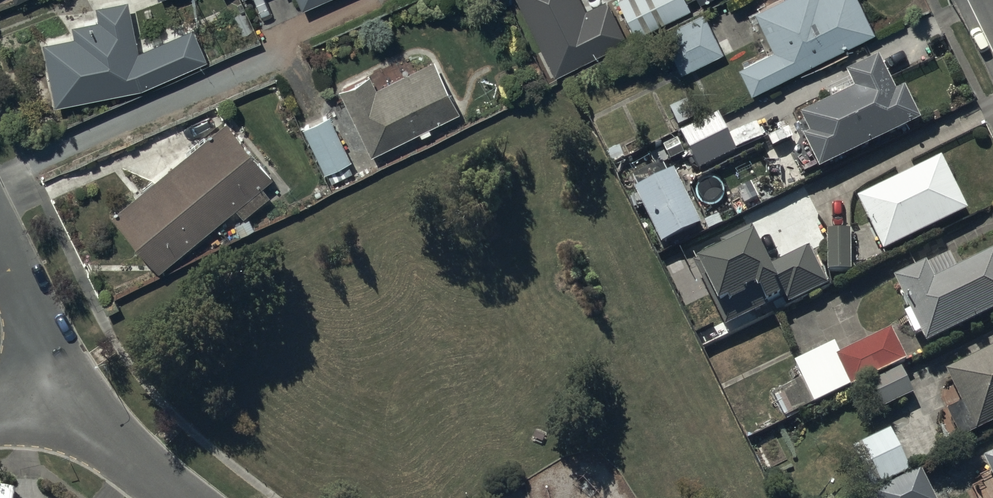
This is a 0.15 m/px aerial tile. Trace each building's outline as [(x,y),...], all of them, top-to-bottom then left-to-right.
[(187,28),(135,48),(124,0),(110,0),(94,3),(96,16),(69,22),(70,34),(39,39),(51,103),(138,85),(204,58),(187,28)] [(551,80),(631,41),(611,0),(605,0),(582,11),(577,0),(512,0),(551,80)] [(616,1),(634,38),(689,11),(684,0),(618,0),(616,1)] [(736,69),(749,95),(872,35),(854,0),(779,0),(752,13),(771,52),(736,69)] [(702,15),(660,36),(679,76),(721,55),(702,15)] [(368,77),(337,93),(368,159),(420,134),(420,136),(430,132),(428,129),(458,114),(433,62),(375,91),(368,77)] [(803,143),(818,176),(920,129),(904,93),(894,98),(878,63),(845,78),(853,96),(799,121),(808,140),(803,143)] [(329,119),(302,131),(322,177),(327,175),(330,183),(351,174),(347,164),(348,163),(329,119)] [(678,141),(663,148),(673,169),(690,162),(696,175),(732,159),(716,122),(678,139),(678,141)] [(225,124),(110,218),(158,276),(234,212),(242,221),(264,202),(257,193),(272,181),(225,124)] [(940,165),(856,206),(882,258),(965,216),(940,165)] [(672,175),(632,195),(661,251),(700,231),(672,175)] [(723,253),(691,268),(717,320),(724,333),(784,302),(787,309),(827,289),(809,252),(770,271),(752,233),(721,248),(723,253)] [(848,276),(848,236),(827,236),(827,276),(848,276)] [(955,269),(950,257),(892,286),(908,318),(903,321),(914,342),(919,339),(925,350),(992,317),(992,255),(966,268),(964,264),(955,269)] [(799,383),(772,397),(785,422),(812,408),(813,410),(850,390),(851,393),(906,364),(890,333),(841,359),(835,347),(792,369),(799,383)] [(992,430),(992,355),(945,379),(961,411),(946,418),(961,446),(992,430)] [(878,416),(913,398),(901,373),(865,391),(878,416)] [(871,495),(910,476),(891,435),(852,453),(871,495)] [(983,465),(992,486),(992,460),(983,465)] [(873,497),(931,497),(921,475),(872,497),(873,497)]
